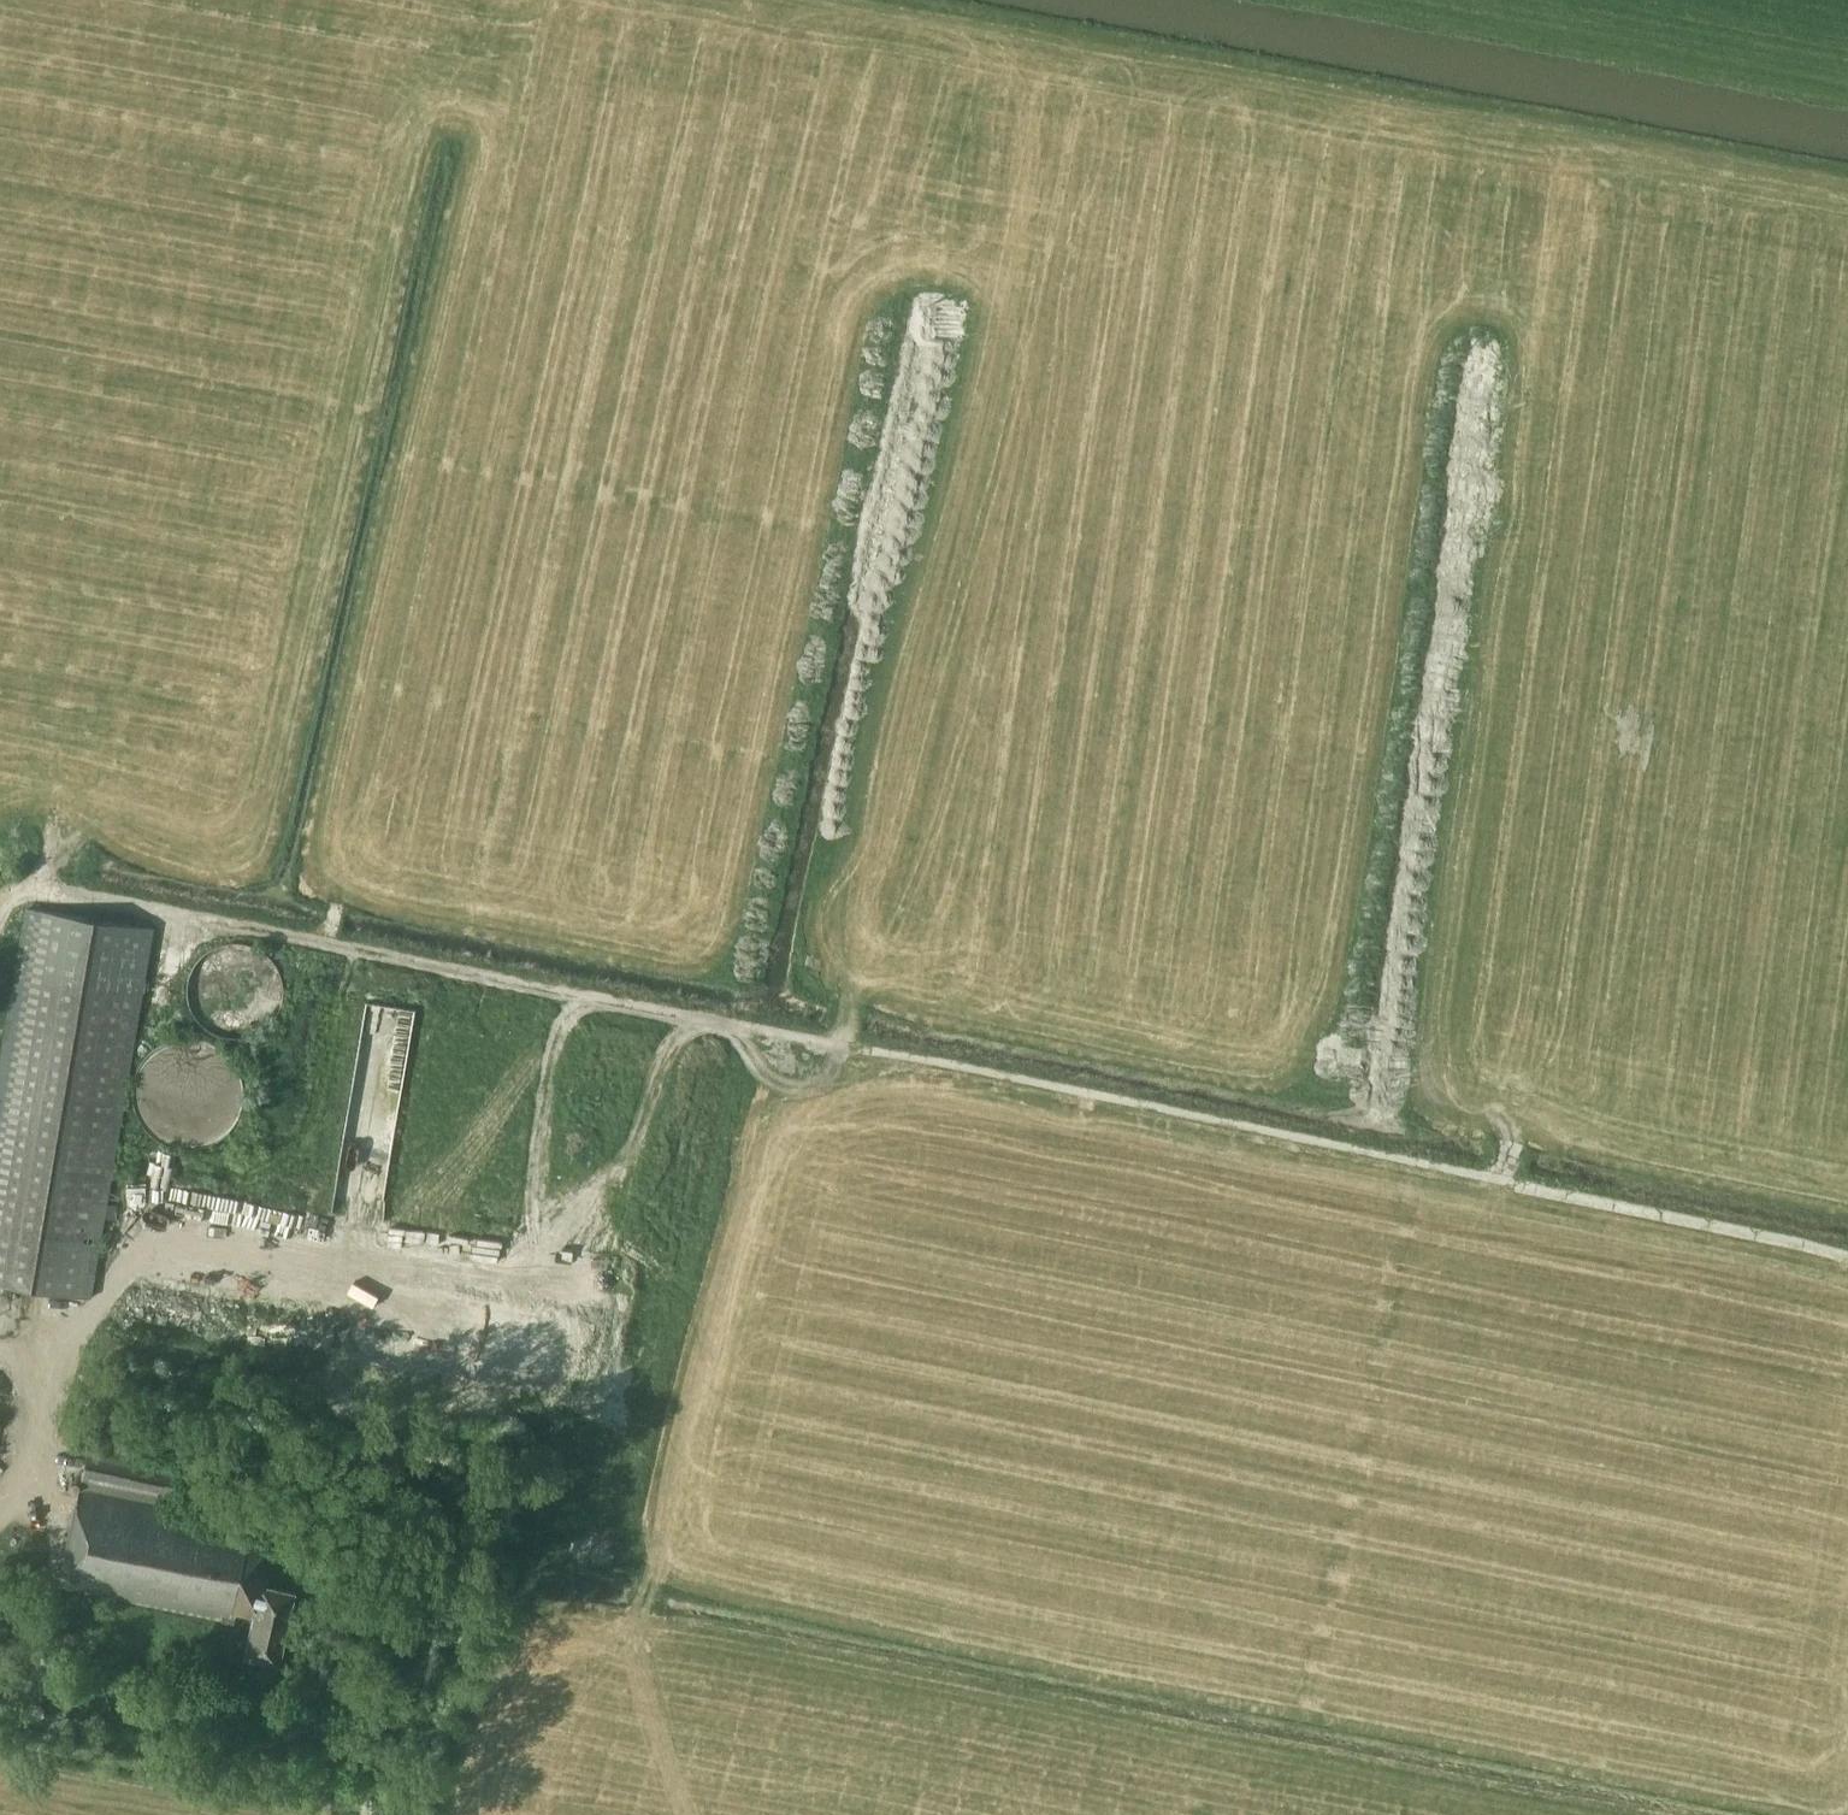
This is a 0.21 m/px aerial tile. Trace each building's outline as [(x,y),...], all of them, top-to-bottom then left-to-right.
[(31,908),(0,1105),(0,1281),(96,1296),(154,927),(31,908)] [(204,1028),(259,1024),(258,1005),(233,1007),(232,991),(202,993),(204,1028)] [(245,1652),(279,1659),(293,1589),(269,1584),(281,1525),(170,1502),(179,1456),(89,1437),(59,1585),(234,1621),(237,1611),(253,1614),(245,1652)]
